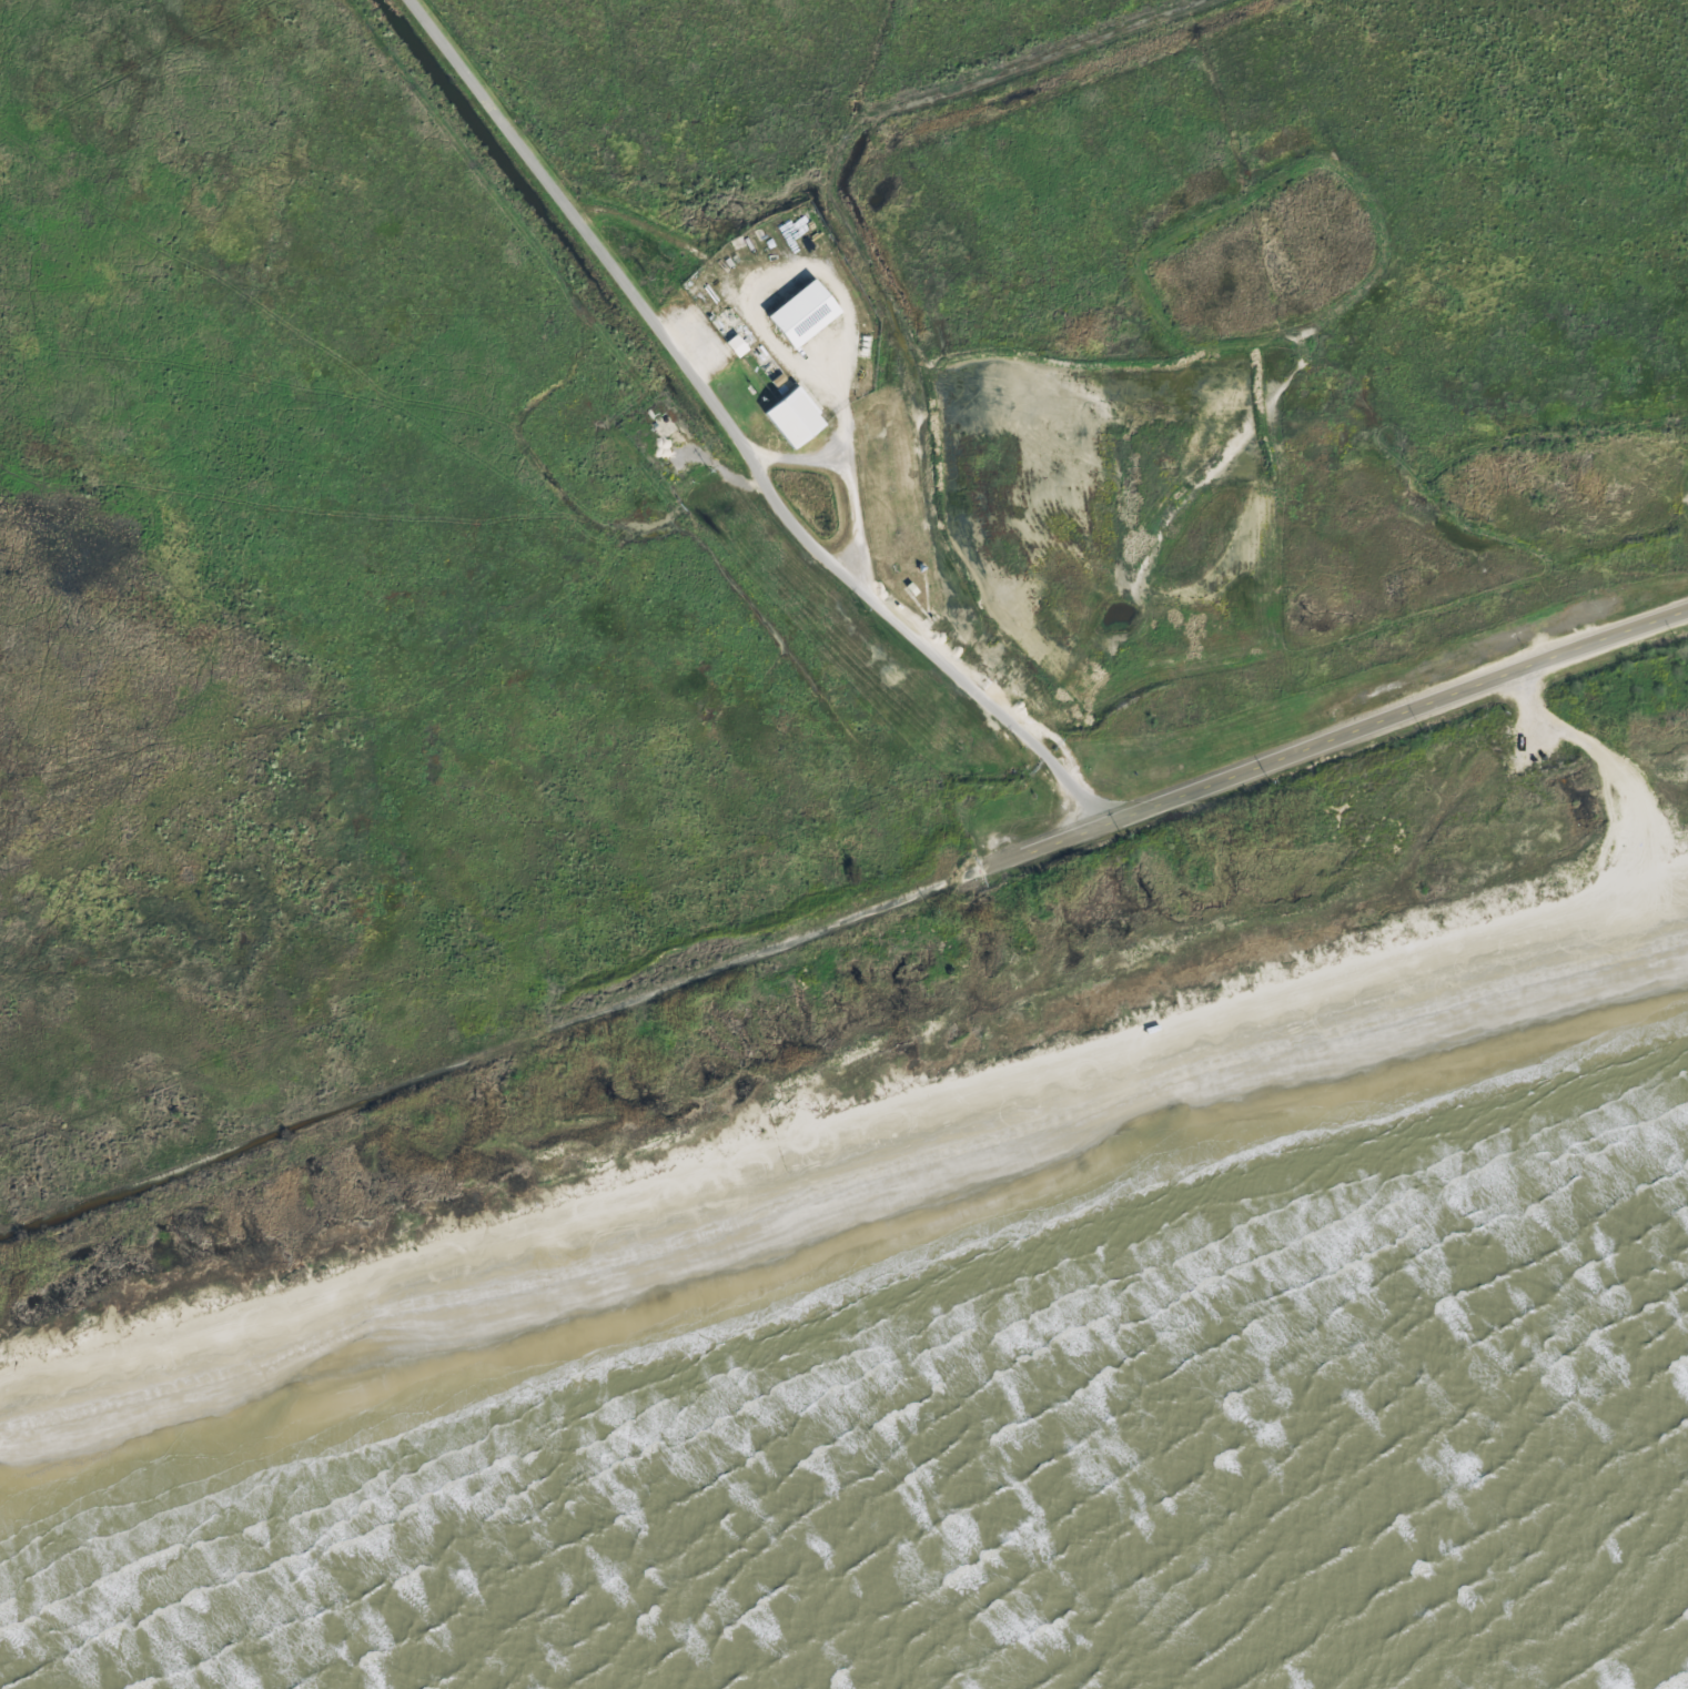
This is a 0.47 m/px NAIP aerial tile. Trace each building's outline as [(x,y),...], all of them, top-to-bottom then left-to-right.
[(765,317),(791,350),(837,313),(809,280),(765,317)] [(761,412),(790,447),(819,424),(790,388),(761,412)]
